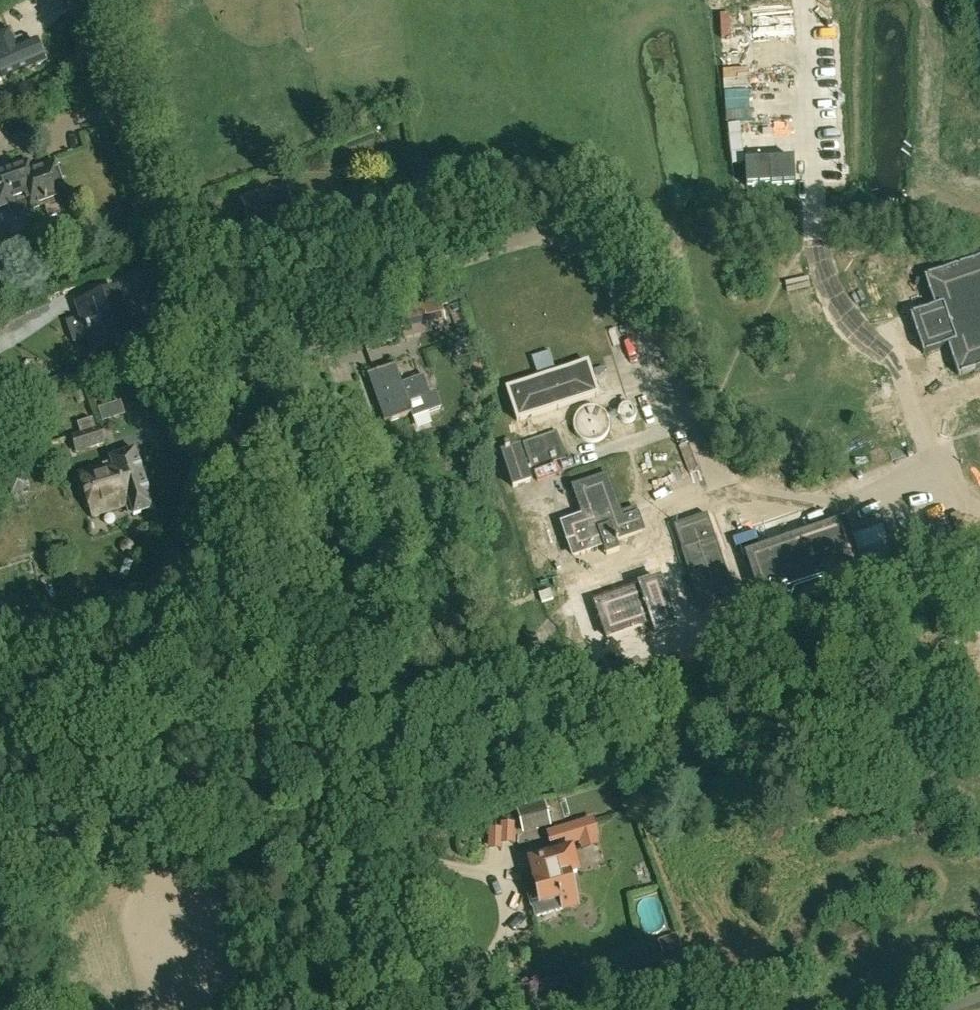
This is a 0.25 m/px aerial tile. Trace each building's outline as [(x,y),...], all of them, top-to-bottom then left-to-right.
[(45,63),(36,41),(22,47),(19,40),(15,41),(10,30),(0,34),(0,80),(3,79),(3,80),(45,63)] [(52,218),(74,210),(58,165),(34,173),(31,165),(0,175),(0,197),(29,187),(35,203),(30,205),(32,210),(47,204),(52,218)] [(292,199),(287,186),(242,201),(251,227),(281,217),(276,204),(292,199)] [(948,343),(960,375),(979,368),(979,259),(926,278),(937,309),(912,318),(924,351),(948,343)] [(96,350),(131,339),(115,291),(81,302),(89,327),(86,328),(88,333),(90,332),(96,350)] [(404,307),(410,329),(446,321),(442,298),(404,307)] [(398,366),(369,376),(386,424),(412,415),(413,418),(441,408),(436,392),(432,393),(426,377),(404,385),(398,366)] [(107,445),(103,428),(96,430),(94,422),(93,419),(90,420),(78,424),(81,434),(72,437),(77,454),(107,445)] [(565,457),(556,431),(523,443),(532,469),(565,457)] [(94,517),(133,507),(135,516),(155,511),(139,451),(113,457),(115,463),(81,472),(94,517)] [(25,473),(5,479),(9,490),(12,498),(31,492),(25,473)] [(596,550),(605,547),(608,555),(621,551),(618,541),(644,533),(636,509),(621,514),(608,477),(575,488),(596,550)] [(739,599),(710,515),(676,526),(705,611),(706,610),(718,606),(739,599)] [(174,529),(153,537),(157,547),(177,539),(174,529)] [(752,569),(768,616),(772,628),(874,593),(854,534),(752,569)] [(145,605),(154,594),(144,585),(135,596),(145,605)] [(553,829),(547,802),(519,810),(526,836),(553,829)] [(599,834),(594,818),(570,825),(570,828),(549,834),(553,849),(547,850),(549,857),(532,862),(538,882),(528,885),(537,916),(576,905),(567,875),(578,872),(569,842),(599,834)] [(663,956),(682,949),(677,934),(658,941),(663,956)]
